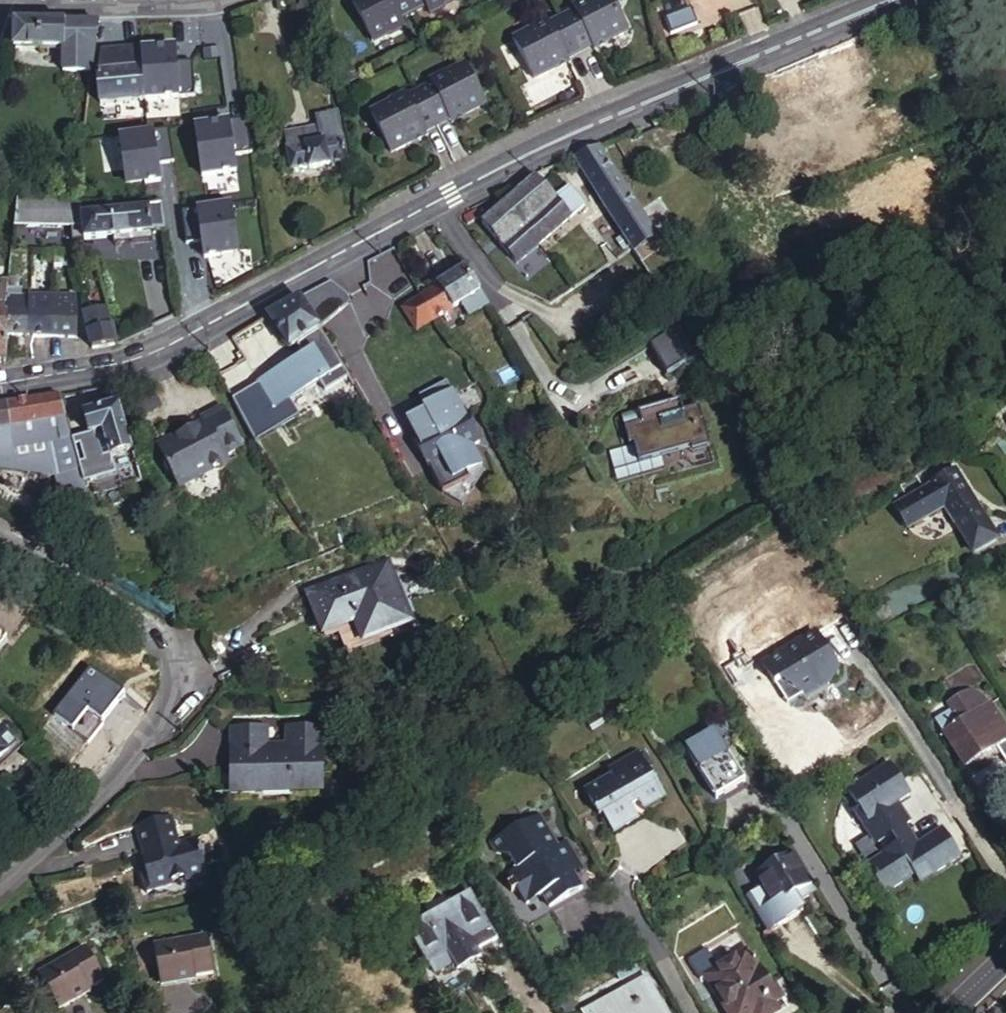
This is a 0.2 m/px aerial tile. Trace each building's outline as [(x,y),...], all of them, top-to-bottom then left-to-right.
[(376,38),(393,29),(394,31),(408,24),(405,17),(430,4),(434,11),(450,3),(448,1),(449,0),(357,0),(376,38)] [(598,41),(611,34),(612,37),(632,27),(618,0),(580,0),(575,3),(577,7),(552,20),(550,15),(535,23),(536,25),(517,34),(538,75),(559,64),(558,61),(571,54),(598,41)] [(102,19),(18,18),(18,45),(78,46),(75,70),(88,73),(93,73),(102,19)] [(124,21),(123,18),(110,19),(105,65),(103,66),(104,97),(192,92),(190,61),(178,61),(177,41),(145,42),(125,43),(124,21)] [(125,43),(145,42),(144,19),(124,21),(125,43)] [(611,34),(598,41),(601,45),(614,38),(612,37),(611,34)] [(574,60),(571,54),(558,61),(559,64),(561,67),(574,60)] [(396,148),(415,138),(414,136),(428,129),(441,122),(454,115),(467,107),(469,110),(489,100),(468,60),(448,70),(448,67),(432,76),(434,80),(410,92),(408,89),(392,96),(393,98),(375,108),(396,148)] [(352,155),(344,106),(322,110),(324,121),(289,127),(294,165),(312,162),(313,164),(334,161),(334,157),(352,155)] [(470,113),(469,110),(467,107),(454,115),(457,121),(470,113)] [(414,136),(415,138),(416,141),(431,134),(428,129),(414,136)] [(599,144),(575,154),(610,215),(626,243),(633,256),(645,273),(650,268),(641,252),(656,245),(599,144)] [(515,264),(585,209),(570,189),(559,197),(555,200),(538,178),(482,221),(515,264)] [(72,206),(70,188),(18,188),(18,204),(72,206)] [(570,189),(569,188),(558,196),(559,197),(570,189)] [(151,202),(116,206),(117,230),(136,229),(159,227),(170,225),(165,195),(151,197),(151,202)] [(17,223),(87,224),(85,209),(84,205),(72,206),(18,204),(17,223)] [(117,230),(116,206),(85,209),(87,224),(89,234),(117,230)] [(479,207),(465,214),(469,222),(482,215),(479,207)] [(626,243),(610,215),(592,224),(609,253),(626,243)] [(159,227),(136,229),(136,235),(160,233),(159,227)] [(78,246),(57,246),(57,267),(78,267),(78,246)] [(4,260),(4,273),(15,274),(15,261),(4,260)] [(465,266),(423,293),(437,316),(462,301),(480,289),(465,266)] [(4,273),(1,274),(0,284),(0,301),(14,302),(14,290),(15,274),(4,273)] [(330,284),(304,300),(319,325),(345,311),(330,284)] [(487,301),(480,289),(462,301),(469,313),(487,301)] [(14,290),(14,302),(13,328),(37,329),(38,291),(14,290)] [(38,291),(37,329),(58,329),(59,290),(57,290),(38,291)] [(79,290),(59,290),(58,329),(79,330),(80,322),(81,312),(80,296),(79,290)] [(437,316),(423,293),(405,305),(419,327),(437,316)] [(324,390),(347,376),(319,325),(304,300),(301,295),(270,314),(288,344),(295,340),(302,352),(257,379),(273,406),(318,380),(324,390)] [(12,357),(13,328),(14,302),(0,301),(0,359),(12,357)] [(96,343),(121,340),(111,304),(88,308),(96,343)] [(682,333),(652,343),(662,370),(691,360),(682,333)] [(67,421),(59,390),(5,401),(18,444),(45,438),(42,428),(67,421)] [(704,434),(696,402),(680,406),(677,396),(636,406),(639,417),(622,421),(627,440),(633,438),(638,455),(688,442),(695,441),(694,436),(704,434)] [(67,421),(42,428),(45,438),(18,444),(5,401),(0,402),(0,467),(57,476),(70,529),(75,532),(93,528),(74,454),(67,421)] [(111,453),(134,446),(122,402),(86,410),(91,430),(105,427),(111,453)] [(172,467),(180,482),(225,458),(223,454),(239,444),(220,406),(203,415),(206,420),(199,424),(198,428),(189,432),(188,429),(160,444),(168,458),(163,461),(168,469),(172,467)] [(451,406),(417,425),(427,440),(459,419),(451,406)] [(478,448),(459,419),(427,440),(412,449),(430,478),(478,448)] [(198,428),(199,424),(188,429),(189,432),(198,428)] [(707,445),(704,434),(694,436),(695,441),(688,442),(690,449),(707,445)] [(134,446),(111,453),(120,483),(142,476),(134,446)] [(982,521),(958,481),(903,515),(917,539),(950,520),(959,535),(982,521)] [(406,622),(384,563),(350,576),(352,581),(340,585),(338,580),(305,592),(320,632),(354,620),(361,639),(406,622)] [(818,670),(832,662),(810,624),(755,655),(767,676),(772,673),(797,687),(820,674),(818,670)] [(772,673),(767,676),(779,697),(797,687),(772,673)] [(935,723),(967,771),(1005,745),(1005,731),(990,706),(988,707),(983,699),(975,695),(973,694),(970,694),(966,695),(962,697),(947,707),(951,712),(945,716),(935,723)] [(243,705),(231,695),(205,729),(217,738),(243,705)] [(929,714),(935,723),(945,716),(939,706),(929,714)] [(674,732),(706,784),(734,767),(704,714),(674,732)] [(315,722),(291,725),(291,730),(316,727),(315,722)] [(256,732),(236,735),(232,739),(237,780),(244,779),(247,799),(269,796),(268,790),(324,782),(316,727),(291,730),(294,747),(289,748),(290,753),(264,757),(261,735),(256,736),(256,732)] [(2,745),(9,738),(0,729),(0,747),(2,745)] [(660,790),(634,745),(605,762),(608,768),(581,784),(596,808),(600,806),(611,825),(636,811),(633,805),(641,800),(660,790)] [(891,792),(904,785),(886,755),(842,782),(852,797),(861,811),(891,792)] [(244,779),(237,780),(240,800),(247,799),(244,779)] [(861,811),(852,797),(846,801),(866,831),(873,833),(885,825),(892,836),(860,856),(877,885),(920,858),(925,866),(949,851),(945,845),(950,842),(936,820),(909,837),(897,818),(904,813),(891,792),(861,811)] [(644,806),(641,800),(633,805),(636,811),(644,806)] [(554,838),(537,809),(489,836),(494,844),(506,847),(513,860),(505,864),(522,895),(538,886),(545,898),(577,879),(565,858),(573,853),(562,833),(554,838)] [(146,894),(151,893),(173,887),(171,880),(188,876),(190,883),(213,877),(210,865),(213,864),(211,854),(207,855),(204,840),(186,845),(180,819),(136,826),(142,852),(141,853),(142,856),(145,869),(140,870),(146,894)] [(786,884),(803,874),(783,842),(749,862),(757,875),(741,884),(762,918),(795,898),(789,889),(786,884)] [(142,856),(137,857),(140,870),(145,869),(142,856)] [(803,874),(786,884),(789,889),(806,879),(803,874)] [(151,893),(153,900),(215,884),(213,877),(190,883),(188,876),(171,880),(173,887),(151,893)] [(470,886),(465,876),(402,912),(423,949),(424,948),(430,958),(447,948),(451,955),(477,940),(473,933),(492,923),(470,886)] [(579,883),(577,879),(545,898),(547,902),(579,883)] [(477,882),(470,886),(492,923),(499,935),(511,928),(492,893),(485,896),(477,882)] [(217,973),(212,936),(157,944),(164,985),(199,980),(199,976),(217,973)] [(708,954),(699,959),(708,974),(727,1007),(744,997),(749,1005),(767,995),(757,976),(761,973),(740,936),(708,954)] [(109,979),(90,945),(43,973),(64,1009),(95,991),(93,988),(109,979)] [(708,954),(703,945),(681,958),(695,982),(708,974),(699,959),(708,954)] [(654,998),(633,965),(578,998),(588,1012),(629,1012),(654,998)]
